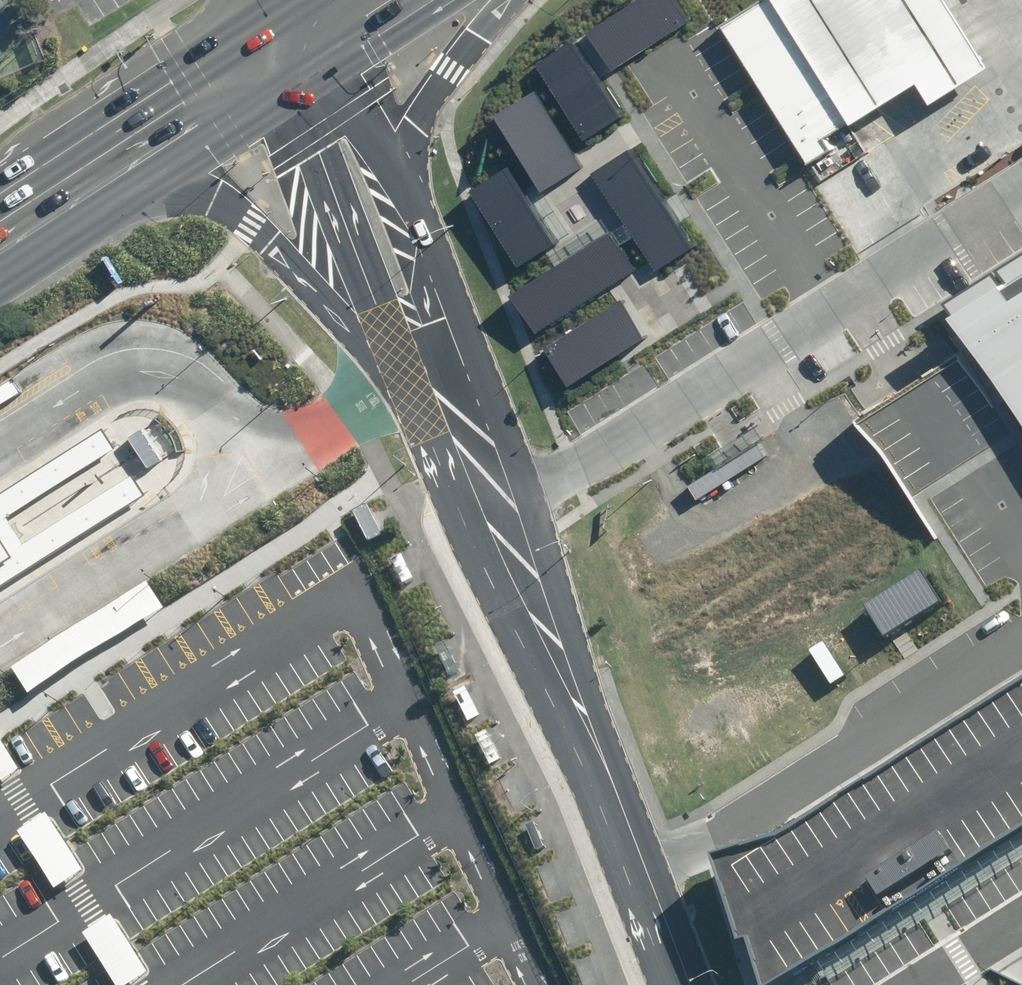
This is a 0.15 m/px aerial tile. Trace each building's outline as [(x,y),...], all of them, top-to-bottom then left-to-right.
[(615,65),(692,16),(681,0),(633,0),(590,27),(615,65)] [(943,0),(771,0),(719,31),(801,164),(920,92),(931,108),(988,73),(943,0)] [(627,107),(579,33),(540,58),(588,132),(627,107)] [(548,188),(588,162),(538,85),(498,111),(548,188)] [(595,166),(661,268),(700,243),(634,141),(595,166)] [(561,238),(512,162),(476,185),(525,261),(561,238)] [(618,225),(517,289),(541,327),(642,262),(618,225)] [(957,306),(1021,413),(1021,267),(957,306)] [(575,385),(651,337),(624,294),(548,343),(575,385)] [(150,422),(135,431),(155,461),(169,452),(150,422)] [(108,424),(0,493),(0,582),(150,488),(137,468),(29,536),(12,509),(119,442),(108,424)] [(372,537),(386,531),(372,501),(358,507),(372,537)] [(399,556),(392,559),(402,581),(409,578),(399,556)] [(923,567),(867,603),(888,636),(944,600),(923,567)] [(152,580),(18,666),(35,692),(169,606),(167,603),(152,580)] [(449,642),(442,645),(452,668),(460,664),(449,642)] [(722,861),(788,967),(1021,822),(1021,677),(722,861)] [(471,683),(459,689),(473,718),(485,712),(471,683)] [(9,774),(25,765),(0,726),(0,780),(9,774)] [(490,727),(478,733),(493,762),(505,756),(490,727)] [(513,769),(501,775),(515,804),(528,798),(513,769)] [(37,819),(22,828),(58,887),(73,877),(88,868),(52,810),(37,819)] [(538,818),(531,821),(540,844),(547,841),(538,818)] [(87,929),(122,984),(127,984),(138,978),(152,970),(115,912),(101,921),(87,929)]
